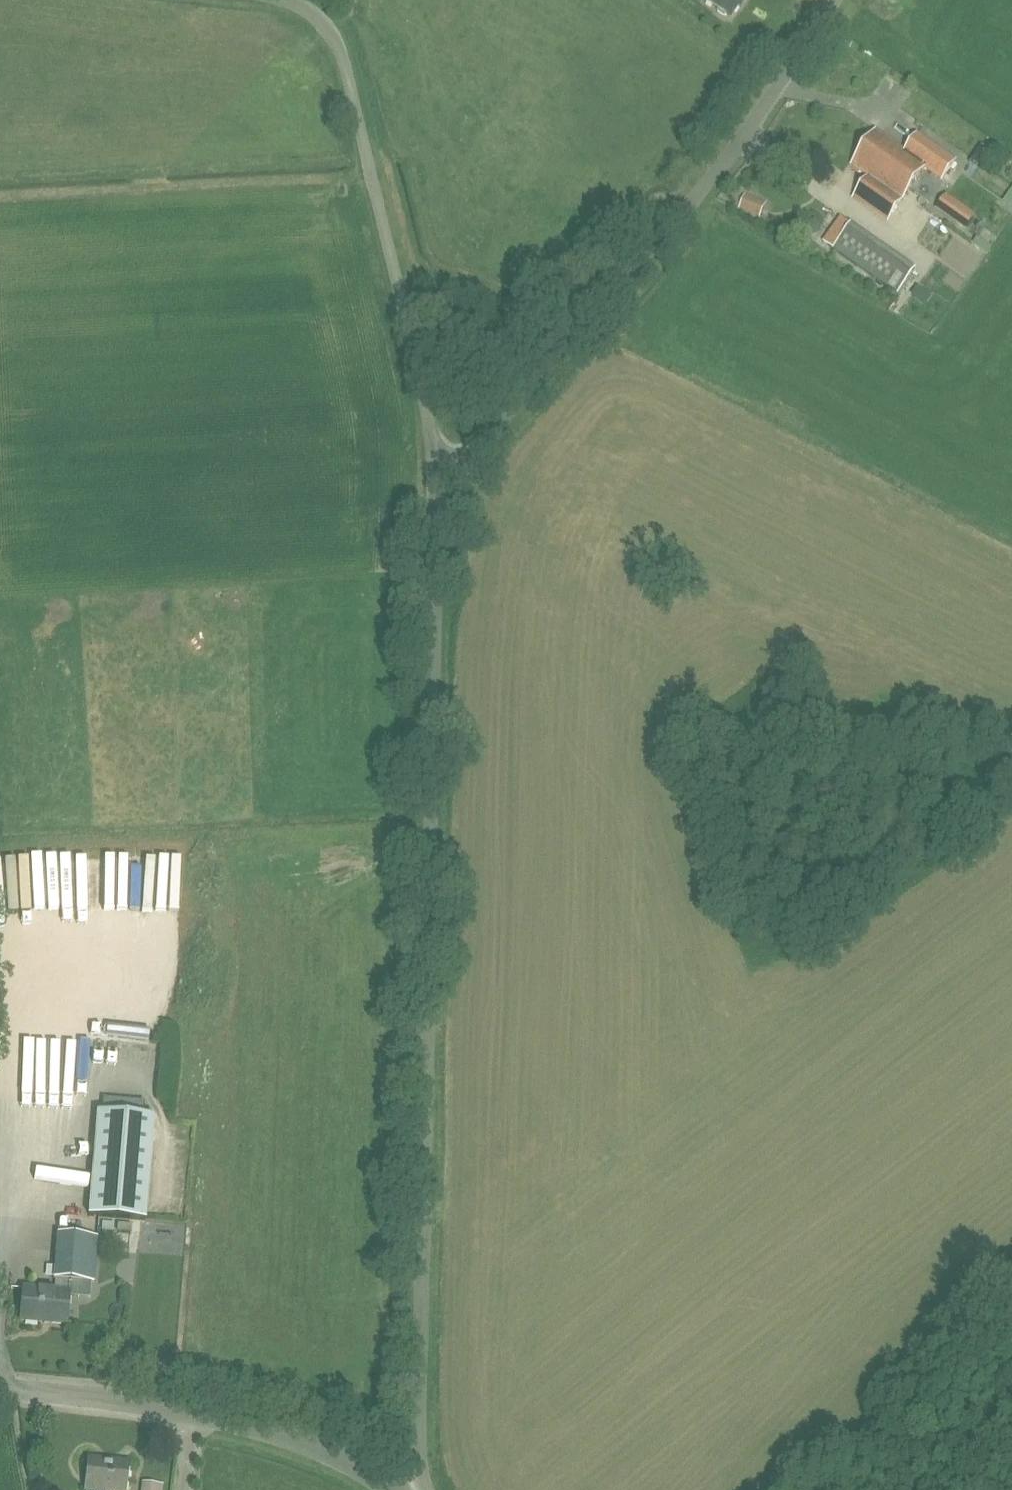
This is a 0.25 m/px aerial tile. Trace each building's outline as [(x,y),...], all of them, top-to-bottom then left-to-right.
[(744,0),(704,0),(717,9),(717,12),(725,17),(727,16),(730,18),(739,5),(740,6),(744,0)] [(852,165),(868,176),(853,197),(887,221),(925,167),(942,179),(954,162),(917,135),(905,152),(876,131),(852,165)] [(760,215),(765,202),(744,193),(739,206),(760,215)] [(914,271),(888,253),(872,277),(897,295),(914,271)] [(153,1115),(97,1111),(89,1217),(145,1221),(153,1115)] [(94,1282),(97,1238),(57,1235),(54,1278),(56,1279),(55,1291),(24,1288),(21,1320),(66,1324),(69,1292),(67,1292),(68,1280),(94,1282)] [(86,1489),(125,1489),(128,1463),(89,1459),(86,1489)] [(142,1481),(141,1489),(162,1489),(163,1485),(142,1481)]
